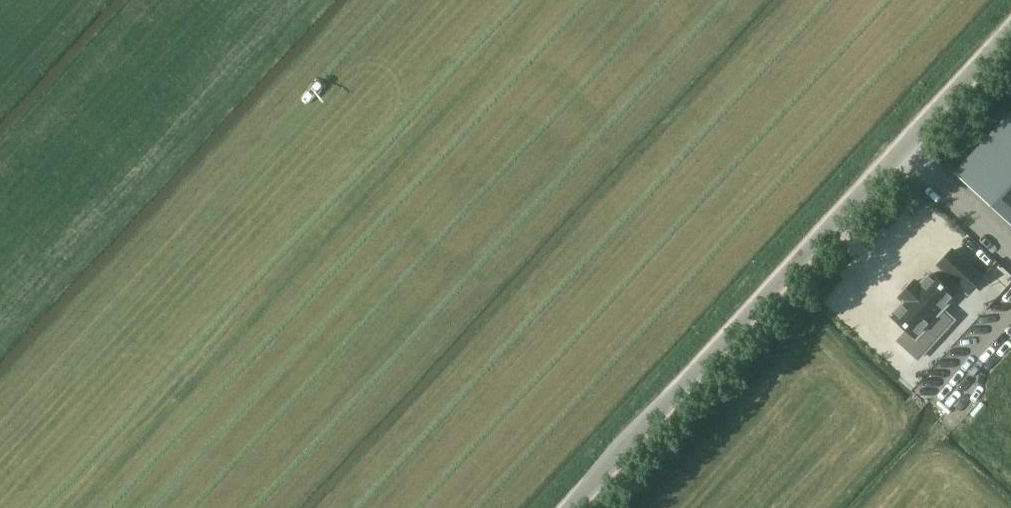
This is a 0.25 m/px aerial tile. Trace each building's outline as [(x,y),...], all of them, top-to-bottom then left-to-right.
[(956,173),(1010,224),(1010,114),(956,173)] [(982,277),(953,250),(939,265),(944,270),(956,281),(969,292),(982,277)] [(918,336),(955,295),(948,290),(956,281),(944,270),(936,279),(931,274),(920,286),(915,281),(901,297),(906,302),(893,315),(909,330),(899,340),(918,358),(929,347),(918,336)]
